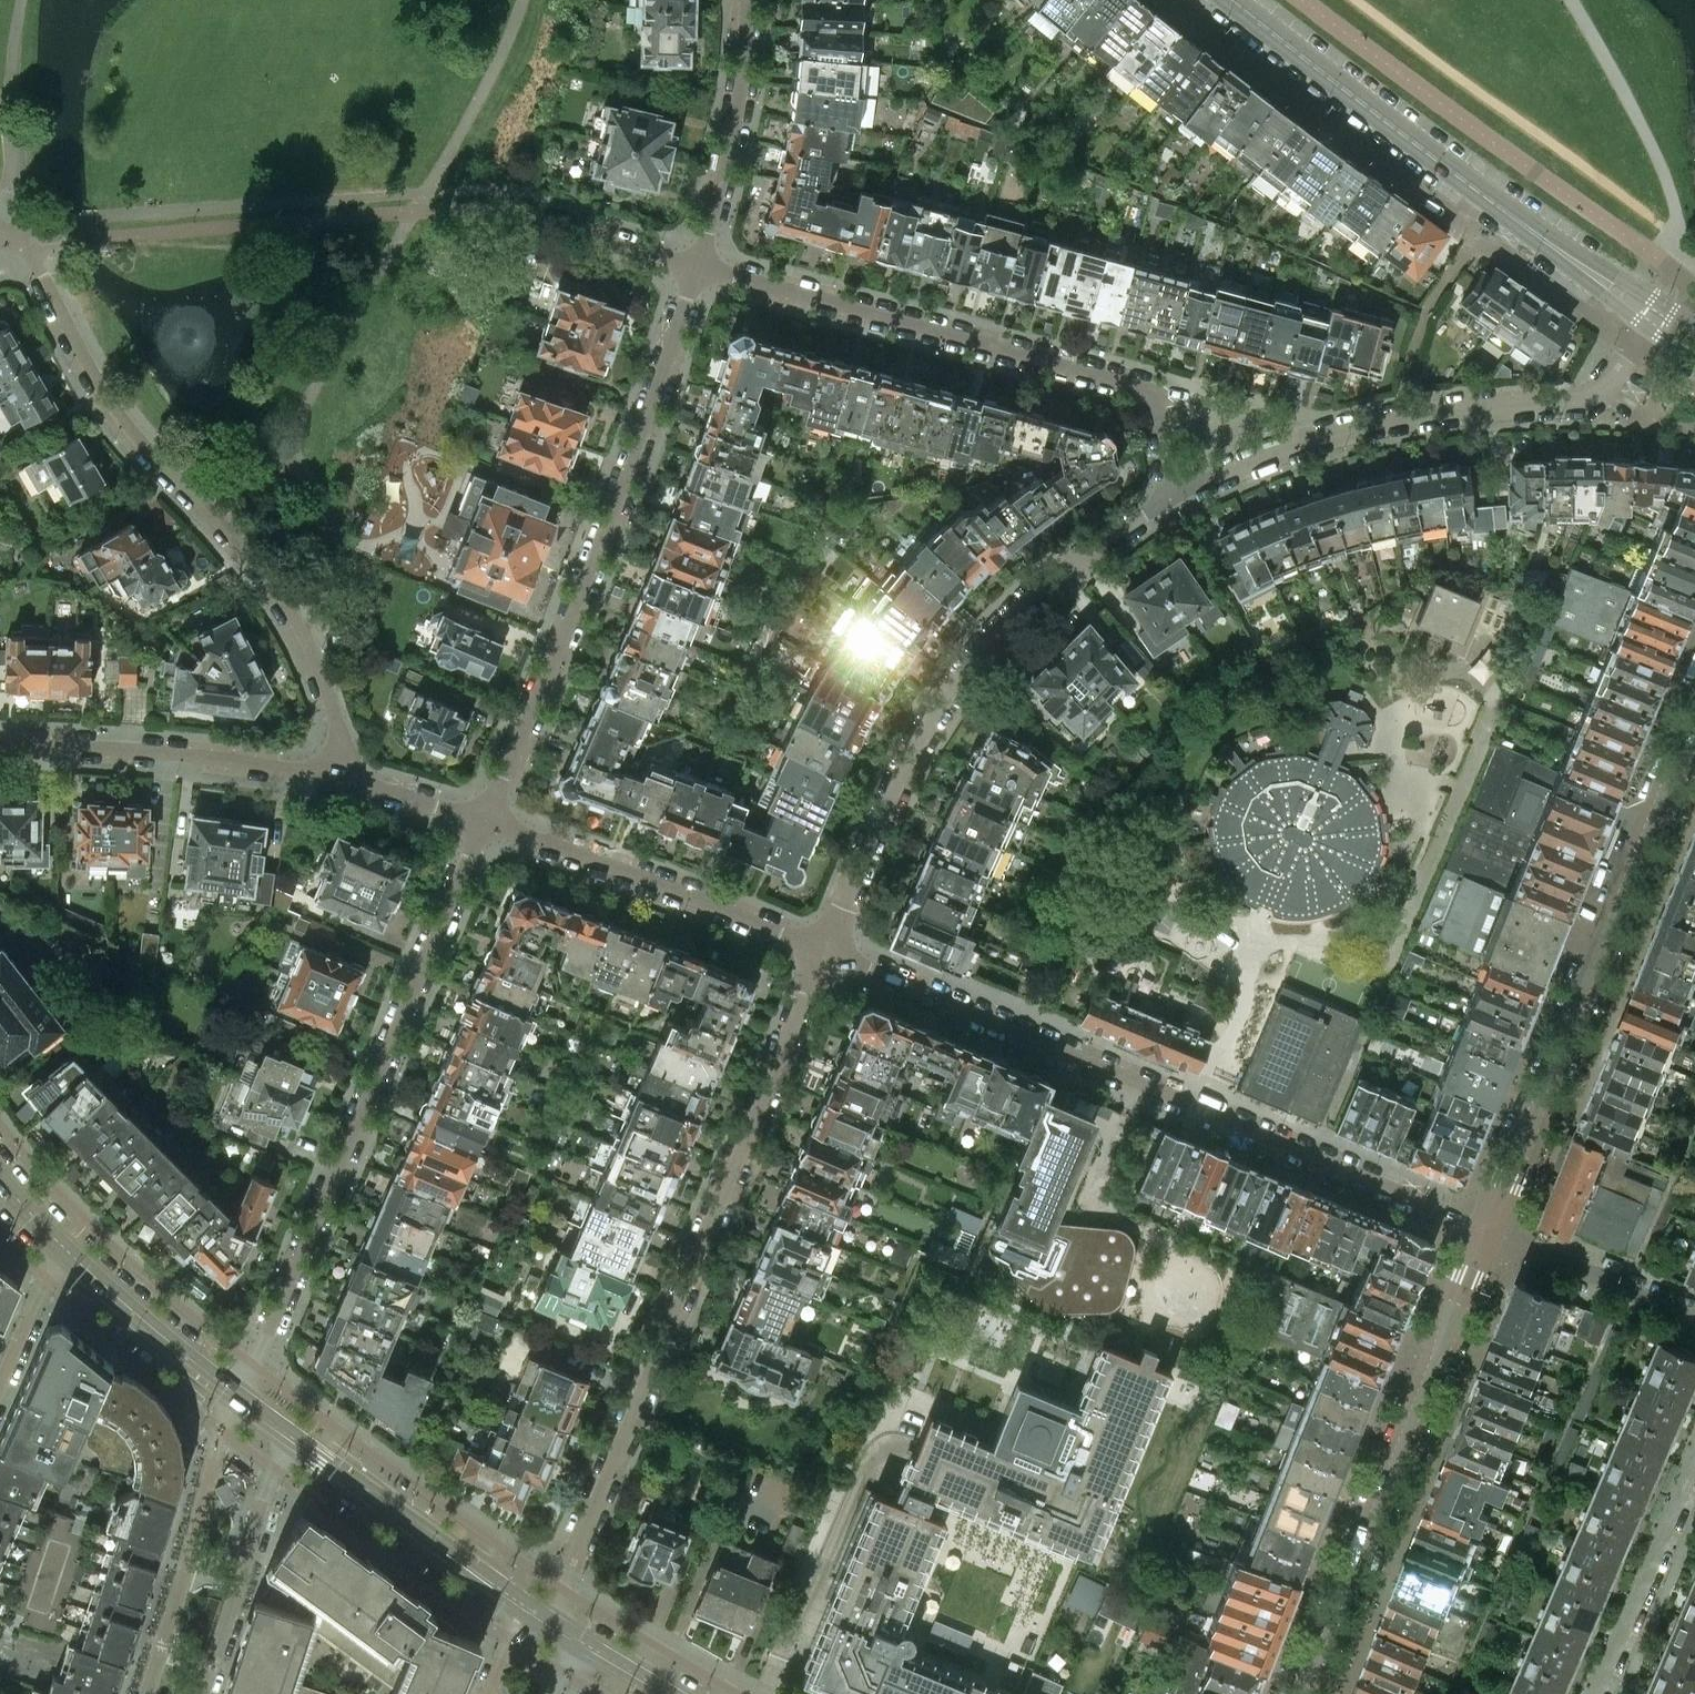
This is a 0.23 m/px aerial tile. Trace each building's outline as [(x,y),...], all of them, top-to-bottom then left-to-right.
[(862,0),(801,0),(801,25),(861,28),(862,0)] [(1084,0),(1040,0),(1037,4),(1034,7),(1037,9),(1039,7),(1046,13),(1044,15),(1048,18),(1050,16),(1059,24),(1058,26),(1061,29),(1084,0)] [(1124,0),(1084,0),(1061,29),(1073,39),(1080,32),(1091,41),(1124,0)] [(1153,12),(1153,10),(1151,9),(1150,10),(1146,5),(1140,2),(1140,0),(1124,0),(1091,41),(1090,42),(1113,62),(1153,12)] [(687,62),(688,31),(692,31),(693,5),(634,3),(634,21),(639,21),(639,38),(641,38),(640,59),(653,59),(653,61),(687,62)] [(1136,81),(1175,29),(1175,28),(1154,12),(1153,12),(1113,62),(1136,81)] [(859,47),(861,28),(801,25),(801,27),(797,31),(796,38),(800,42),(798,54),(858,60),(859,47)] [(1159,99),(1198,49),(1197,48),(1198,47),(1192,42),(1191,43),(1190,43),(1191,40),(1190,40),(1188,40),(1184,35),(1178,32),(1178,31),(1177,30),(1175,30),(1175,29),(1136,81),(1159,99)] [(1182,118),(1223,66),(1199,47),(1159,99),(1151,110),(1156,113),(1163,103),(1182,118)] [(860,93),(864,60),(858,60),(798,54),(798,56),(795,60),(794,69),(796,72),(794,85),(859,93),(860,93)] [(1206,137),(1210,132),(1247,85),(1223,66),(1182,118),(1206,137)] [(854,127),(859,93),(794,85),(794,88),(791,90),(790,99),(793,103),(791,117),(852,126),(854,127)] [(940,85),(934,99),(987,121),(994,104),(965,92),(964,95),(940,85)] [(1233,150),(1270,103),(1247,85),(1210,132),(1233,150)] [(1257,169),(1294,120),(1270,103),(1233,150),(1257,169)] [(668,131),(671,119),(659,114),(661,108),(646,105),(645,109),(622,104),(622,107),(603,104),(600,120),(603,121),(599,138),(670,153),(674,133),(668,131)] [(849,145),(852,126),(791,117),(786,122),(785,130),(787,134),(785,147),(837,156),(843,157),(845,145),(849,145)] [(1279,187),(1317,137),(1294,120),(1257,169),(1279,187)] [(1303,205),(1341,156),(1317,137),(1279,187),(1303,205)] [(664,175),(670,153),(599,138),(594,158),(591,157),(588,170),(605,175),(605,178),(628,183),(627,188),(641,191),(642,184),(655,187),(658,174),(664,175)] [(833,176),(837,156),(785,147),(785,148),(781,148),(777,163),(780,165),(777,178),(815,185),(824,186),(826,185),(829,181),(833,176)] [(1329,219),(1364,173),(1341,156),(1303,205),(1300,209),(1324,226),(1329,219)] [(1352,235),(1353,234),(1387,190),(1364,173),(1329,219),(1352,235)] [(801,236),(811,198),(812,198),(815,185),(777,178),(774,189),(770,192),(768,201),(770,206),(767,217),(763,218),(761,225),(764,230),(770,232),(776,229),(801,236)] [(873,257),(890,196),(870,191),(870,193),(860,190),(855,208),(844,248),(857,252),(859,255),(867,257),(872,256),(873,257)] [(1377,252),(1378,250),(1409,211),(1411,208),(1387,190),(1353,234),(1371,247),(1365,255),(1371,260),(1377,252)] [(901,264),(917,204),(890,196),(873,257),(876,258),(882,262),(892,261),(901,264)] [(844,248),(855,208),(847,206),(848,203),(833,199),(832,202),(824,200),(823,202),(812,198),(811,198),(801,236),(824,243),(824,246),(841,251),(842,248),(844,248)] [(938,274),(955,214),(917,204),(901,264),(938,274)] [(1436,242),(1441,235),(1409,211),(1378,250),(1394,262),(1396,258),(1414,271),(1419,264),(1424,268),(1430,259),(1426,256),(1430,250),(1434,253),(1440,245),(1436,242)] [(966,282),(982,222),(955,214),(938,274),(966,282)] [(1003,292),(1019,232),(982,222),(966,282),(1003,292)] [(1030,300),(1046,244),(1029,240),(1030,235),(1019,232),(1003,292),(1013,295),(1020,300),(1030,300)] [(1059,308),(1076,248),(1047,240),(1046,244),(1030,300),(1042,303),(1044,307),(1053,310),(1057,307),(1059,308)] [(1086,315),(1103,256),(1076,248),(1059,308),(1069,311),(1071,315),(1080,317),(1084,315),(1086,315)] [(1114,323),(1131,263),(1103,256),(1086,315),(1097,319),(1099,322),(1108,325),(1112,323),(1114,323)] [(1142,331),(1159,271),(1131,263),(1114,323),(1124,326),(1127,330),(1136,332),(1140,330),(1142,331)] [(1484,337),(1520,286),(1494,267),(1489,276),(1482,271),(1474,280),(1476,281),(1459,303),(1463,305),(1454,317),(1484,337)] [(1169,338),(1185,278),(1159,271),(1142,331),(1152,333),(1154,337),(1163,339),(1167,337),(1169,338)] [(617,319),(621,308),(606,303),(607,300),(584,292),(587,284),(561,275),(552,301),(560,304),(554,321),(615,341),(622,321),(617,319)] [(1197,346),(1212,292),(1197,288),(1199,279),(1186,275),(1185,278),(1169,338),(1181,341),(1180,344),(1193,347),(1194,345),(1197,346)] [(1225,353),(1242,294),(1214,286),(1212,292),(1197,346),(1209,349),(1210,352),(1220,355),(1224,352),(1225,353)] [(1506,353),(1543,301),(1520,286),(1484,337),(1506,353)] [(1253,361),(1270,302),(1242,294),(1225,353),(1253,361)] [(1547,364),(1570,332),(1564,328),(1569,320),(1543,301),(1506,353),(1535,373),(1543,361),(1547,364)] [(1281,368),(1298,313),(1299,310),(1270,302),(1253,361),(1257,362),(1259,365),(1267,367),(1271,365),(1281,368)] [(1342,367),(1357,317),(1359,310),(1341,306),(1340,309),(1330,306),(1326,321),(1309,376),(1312,377),(1314,370),(1323,373),(1326,362),(1342,367)] [(1386,348),(1389,337),(1386,336),(1391,319),(1359,310),(1357,317),(1342,367),(1365,373),(1367,366),(1377,369),(1380,358),(1384,359),(1387,349),(1386,348)] [(1309,376),(1326,321),(1298,313),(1281,368),(1285,369),(1288,373),(1295,375),(1300,374),(1309,376)] [(9,323),(9,322),(8,321),(7,320),(5,320),(4,319),(3,319),(1,319),(0,319),(0,379),(31,361),(9,323)] [(609,361),(615,341),(554,321),(549,336),(541,334),(536,349),(560,357),(559,360),(575,365),(584,368),(585,365),(600,371),(604,359),(609,361)] [(770,383),(781,346),(750,337),(748,333),(739,331),(736,333),(733,332),(732,335),(728,337),(725,345),(728,350),(717,383),(754,396),(759,380),(770,383)] [(805,404),(819,356),(815,355),(814,352),(806,349),(802,352),(781,346),(770,383),(788,388),(785,398),(805,404)] [(829,427),(830,423),(847,364),(819,356),(805,404),(801,419),(829,427)] [(47,389),(31,361),(0,379),(0,405),(10,423),(21,417),(24,423),(41,413),(42,415),(43,416),(44,417),(45,418),(47,418),(48,418),(50,418),(51,418),(53,417),(54,417),(55,416),(56,414),(57,413),(58,412),(58,410),(58,408),(58,407),(57,405),(47,389)] [(857,430),(873,371),(847,364),(830,423),(857,430)] [(882,442),(900,379),(873,371),(857,430),(872,434),(871,439),(882,442)] [(910,444),(926,386),(900,379),(882,442),(895,446),(897,440),(910,444)] [(754,396),(717,383),(702,428),(756,446),(764,423),(752,419),(757,403),(752,401),(754,396)] [(936,451),(953,393),(926,386),(910,444),(909,449),(921,453),(923,448),(936,451)] [(582,424),(586,413),(520,389),(509,419),(579,445),(586,425),(582,424)] [(965,450),(979,400),(953,393),(936,451),(950,455),(948,464),(956,466),(962,458),(965,450)] [(993,457),(1007,408),(995,405),(994,402),(984,399),(981,401),(979,400),(965,450),(993,457)] [(1110,438),(1106,432),(1101,431),(1097,433),(1043,418),(1042,415),(1032,412),(1029,414),(1014,410),(1004,444),(1045,456),(1048,448),(1057,451),(1059,461),(1110,452),(1109,445),(1112,442),(1110,438)] [(572,465),(579,445),(509,419),(497,449),(563,475),(567,463),(572,465)] [(756,477),(765,449),(756,446),(702,428),(698,439),(694,440),(691,448),(694,451),(692,455),(756,477)] [(105,480),(94,461),(78,434),(42,455),(29,462),(44,488),(52,482),(61,497),(65,495),(69,502),(105,480)] [(1066,500),(1103,474),(1107,475),(1111,473),(1116,465),(1115,459),(1111,457),(1110,452),(1059,461),(1060,471),(1049,478),(1066,500)] [(1540,518),(1538,459),(1538,454),(1525,455),(1525,459),(1521,459),(1521,461),(1513,461),(1508,465),(1508,482),(1506,484),(1506,497),(1509,500),(1508,510),(1519,509),(1519,523),(1538,523),(1540,518)] [(1565,486),(1568,478),(1568,454),(1554,454),(1554,459),(1538,459),(1540,518),(1566,517),(1565,486)] [(1599,496),(1599,459),(1584,459),(1584,454),(1568,454),(1568,478),(1565,486),(1566,517),(1590,517),(1591,516),(1599,496)] [(758,478),(756,477),(692,455),(683,484),(747,507),(756,511),(760,498),(752,495),(758,478)] [(1622,511),(1630,461),(1628,461),(1628,458),(1614,457),(1613,460),(1599,459),(1599,496),(1591,516),(1603,521),(1604,518),(1617,524),(1622,511)] [(1650,522),(1667,481),(1674,464),(1672,464),(1671,461),(1661,461),(1661,463),(1648,462),(1644,460),(1637,460),(1633,462),(1630,461),(1622,511),(1650,522)] [(1492,528),(1490,505),(1469,507),(1466,475),(1465,465),(1452,467),(1448,463),(1440,464),(1438,469),(1436,470),(1444,524),(1462,521),(1463,529),(1472,528),(1472,527),(1484,526),(1484,528),(1492,528)] [(1674,464),(1667,481),(1694,492),(1694,468),(1674,464)] [(1445,528),(1444,524),(1436,470),(1423,472),(1420,467),(1411,469),(1409,474),(1407,474),(1418,528),(1434,525),(1435,529),(1445,528)] [(521,596),(552,519),(539,514),(544,501),(472,472),(456,512),(449,509),(440,531),(459,538),(448,566),(460,571),(455,583),(502,602),(506,590),(521,596)] [(1418,528),(1407,474),(1395,476),(1391,473),(1383,475),(1381,480),(1380,480),(1394,537),(1395,543),(1420,538),(1418,528)] [(1051,510),(1066,500),(1049,478),(1043,482),(1040,477),(1028,487),(1027,485),(1010,498),(1006,501),(1029,528),(1038,520),(1043,521),(1051,514),(1051,510)] [(1394,537),(1380,480),(1368,483),(1364,479),(1355,481),(1354,487),(1352,487),(1368,539),(1383,535),(1385,540),(1394,537)] [(1667,481),(1650,522),(1664,528),(1664,527),(1694,540),(1694,492),(1667,481)] [(736,537),(747,507),(683,484),(682,485),(678,485),(675,492),(673,500),(676,502),(672,514),(736,537)] [(1368,539),(1352,487),(1326,493),(1343,545),(1356,541),(1358,545),(1369,543),(1368,539)] [(852,499),(852,492),(846,492),(840,491),(838,499),(842,500),(852,499)] [(1343,545),(1326,493),(1323,494),(1319,491),(1310,494),(1309,499),(1298,503),(1319,557),(1328,554),(1327,550),(1343,545)] [(1029,528),(1006,501),(1001,495),(986,507),(981,502),(973,509),(1006,546),(1016,538),(1020,539),(1028,532),(1029,528)] [(908,497),(879,501),(892,514),(908,497)] [(1319,557),(1298,503),(1296,503),(1292,500),(1283,503),(1282,508),(1272,512),(1296,566),(1298,571),(1306,568),(1304,563),(1319,557)] [(864,518),(851,506),(837,508),(844,514),(852,521),(857,526),(864,518)] [(1006,546),(973,509),(972,508),(959,512),(949,521),(987,564),(1006,546)] [(1296,566),(1272,512),(1269,513),(1265,510),(1257,513),(1257,518),(1245,523),(1274,581),(1282,577),(1280,573),(1296,566)] [(730,554),(736,537),(672,514),(671,516),(665,521),(665,527),(666,528),(662,541),(727,565),(731,555),(730,554)] [(987,564),(949,521),(926,544),(968,583),(970,581),(974,581),(980,575),(979,571),(987,564)] [(1274,581),(1245,523),(1244,524),(1239,521),(1231,525),(1231,530),(1218,536),(1230,558),(1225,561),(1231,572),(1224,576),(1236,599),(1274,581)] [(100,541),(80,553),(100,584),(154,550),(154,546),(156,545),(151,537),(144,533),(141,535),(134,523),(130,522),(119,529),(116,523),(101,532),(102,534),(98,537),(100,541)] [(16,531),(0,526),(0,541),(11,544),(16,531)] [(1664,527),(1664,528),(1658,541),(1653,539),(1649,547),(1655,549),(1694,565),(1694,540),(1664,527)] [(722,578),(727,565),(662,541),(657,552),(656,551),(652,556),(651,564),(652,565),(651,568),(710,591),(714,592),(720,577),(722,578)] [(968,583),(926,544),(923,542),(901,565),(903,567),(948,606),(968,583)] [(185,580),(187,573),(183,567),(175,564),(171,567),(161,551),(156,549),(154,550),(100,584),(106,595),(114,590),(114,593),(120,594),(127,590),(145,601),(153,596),(155,599),(166,592),(167,595),(172,592),(172,588),(185,580)] [(1655,549),(1650,562),(1644,560),(1640,569),(1645,571),(1694,591),(1694,565),(1655,549)] [(1204,599),(1178,559),(1151,576),(1180,619),(1195,610),(1204,624),(1222,613),(1210,595),(1204,599)] [(1689,613),(1637,592),(1631,590),(1603,579),(1575,567),(1570,566),(1568,571),(1563,582),(1563,583),(1629,610),(1682,631),(1689,613)] [(948,606),(903,567),(896,575),(892,571),(879,586),(884,590),(928,627),(929,627),(930,625),(935,625),(940,619),(940,615),(948,606)] [(699,618),(710,591),(651,568),(640,594),(695,616),(699,618)] [(1542,581),(1546,570),(1523,570),(1520,581),(1542,581)] [(1563,582),(1568,571),(1546,570),(1542,581),(1563,582)] [(1645,571),(1646,572),(1641,583),(1635,581),(1631,590),(1637,592),(1689,613),(1694,599),(1694,591),(1645,571)] [(1180,619),(1151,576),(1124,593),(1154,637),(1180,619)] [(1461,641),(1478,599),(1432,580),(1415,622),(1461,641)] [(1682,631),(1629,610),(1563,583),(1555,602),(1674,649),(1682,631)] [(928,627),(884,590),(877,599),(872,596),(860,611),(911,650),(912,650),(914,648),(918,647),(922,641),(922,637),(929,627),(928,627)] [(685,642),(695,616),(640,594),(630,619),(685,642)] [(1674,649),(1555,602),(1547,621),(1559,625),(1608,647),(1666,670),(1674,649)] [(499,643),(491,640),(493,636),(449,617),(445,609),(431,613),(429,620),(437,624),(427,647),(435,651),(434,653),(436,659),(448,664),(456,662),(457,660),(478,669),(481,676),(492,671),(490,665),(499,643)] [(911,650),(860,611),(843,637),(895,673),(895,672),(902,671),(905,665),(905,660),(912,650),(911,650)] [(259,666),(254,655),(249,654),(243,641),(244,636),(239,626),(234,625),(232,619),(213,628),(210,622),(198,629),(197,627),(185,633),(181,639),(257,697),(265,687),(257,671),(259,666)] [(675,667),(685,642),(630,619),(620,644),(675,667)] [(1546,647),(1554,626),(1545,623),(1537,644),(1546,647)] [(1132,678),(1086,624),(1072,638),(1071,638),(1068,638),(1066,639),(1063,640),(1061,642),(1061,643),(1060,644),(1059,646),(1058,647),(1058,648),(1058,651),(1058,652),(1109,701),(1132,678)] [(47,695),(48,636),(5,635),(5,650),(5,664),(4,689),(26,689),(26,690),(30,694),(47,695)] [(90,691),(91,637),(48,636),(47,695),(64,695),(68,692),(68,691),(90,691)] [(346,645),(345,636),(332,636),(333,646),(346,645)] [(1165,679),(1143,653),(1140,655),(1124,636),(1113,646),(1129,665),(1130,663),(1152,690),(1165,679)] [(895,673),(843,637),(825,663),(880,697),(880,696),(886,695),(889,690),(889,684),(887,683),(895,673)] [(257,697),(181,639),(174,648),(173,659),(164,657),(162,687),(177,688),(175,698),(182,698),(185,702),(197,704),(200,701),(214,703),(217,707),(228,708),(232,705),(249,708),(257,697)] [(666,692),(675,667),(620,644),(610,669),(666,692)] [(1657,693),(1666,670),(1608,647),(1599,670),(1657,693)] [(1109,701),(1058,652),(1043,666),(1042,666),(1040,667),(1038,667),(1036,668),(1034,670),(1032,671),(1030,674),(1030,675),(1029,676),(1029,677),(1029,680),(1029,681),(1042,694),(1038,698),(1055,715),(1059,710),(1080,729),(1088,729),(1095,721),(1095,715),(1109,701)] [(136,686),(138,657),(120,657),(119,685),(136,686)] [(880,697),(825,663),(810,691),(866,723),(871,714),(873,714),(877,709),(880,701),(878,700),(880,697)] [(410,669),(406,680),(423,688),(428,677),(410,669)] [(657,717),(666,692),(610,669),(600,693),(648,713),(657,717)] [(1657,693),(1599,670),(1591,689),(1649,713),(1657,693)] [(1192,687),(1181,694),(1188,705),(1199,698),(1192,687)] [(467,721),(465,716),(458,713),(456,706),(416,688),(415,691),(408,688),(404,699),(411,702),(407,709),(412,711),(402,735),(404,736),(405,740),(413,743),(418,741),(426,745),(432,743),(453,752),(455,749),(459,751),(466,735),(462,733),(467,721)] [(1649,713),(1591,689),(1582,710),(1641,733),(1649,713)] [(866,723),(810,691),(796,718),(852,749),(853,747),(855,747),(859,742),(861,735),(860,733),(866,723)] [(638,740),(648,713),(600,693),(599,694),(598,694),(592,701),(591,709),(592,710),(588,720),(638,740)] [(1191,710),(1179,693),(1171,698),(1183,716),(1191,710)] [(1376,812),(1372,803),(1377,799),(1370,791),(1374,787),(1369,781),(1365,784),(1358,775),(1354,779),(1346,772),(1348,767),(1338,763),(1348,739),(1353,739),(1357,748),(1367,741),(1371,730),(1370,719),(1363,709),(1338,699),(1327,700),(1318,707),(1313,718),(1315,730),(1324,727),(1327,731),(1317,754),(1307,750),(1305,755),(1295,753),(1294,748),(1283,750),(1282,744),(1274,745),(1275,751),(1264,752),(1265,757),(1255,761),(1252,757),(1243,763),(1227,742),(1221,747),(1237,768),(1228,775),(1231,779),(1225,787),(1220,785),(1216,795),(1211,793),(1208,801),(1213,803),(1208,813),(1213,815),(1212,825),(1206,826),(1208,837),(1203,837),(1204,845),(1214,844),(1215,845),(1212,846),(1212,850),(1213,855),(1215,859),(1216,863),(1218,868),(1220,872),(1222,876),(1224,880),(1227,883),(1229,886),(1233,890),(1235,892),(1239,897),(1244,900),(1246,902),(1252,906),(1254,907),(1255,907),(1256,906),(1257,905),(1258,903),(1272,909),(1272,911),(1272,913),(1272,914),(1273,915),(1274,916),(1281,917),(1289,918),(1297,918),(1305,918),(1310,917),(1315,916),(1319,915),(1324,914),(1329,912),(1333,910),(1337,908),(1342,905),(1346,903),(1344,900),(1345,899),(1351,908),(1358,903),(1355,899),(1364,892),(1360,888),(1367,880),(1372,882),(1376,872),(1381,874),(1384,866),(1379,864),(1383,854),(1378,852),(1380,842),(1385,841),(1384,830),(1410,827),(1409,819),(1383,822),(1382,811),(1376,812)] [(1641,733),(1582,710),(1574,730),(1632,754),(1641,733)] [(852,749),(796,718),(782,746),(787,748),(840,775),(844,765),(847,763),(851,754),(851,752),(852,749)] [(628,763),(638,740),(588,720),(587,722),(582,723),(578,734),(580,739),(576,749),(625,770),(628,763)] [(1632,754),(1574,730),(1566,751),(1624,774),(1632,754)] [(1050,766),(1044,761),(1023,745),(1014,741),(1006,737),(1001,735),(991,731),(984,747),(981,746),(980,749),(977,750),(972,760),(973,764),(972,765),(1022,788),(1035,794),(1038,795),(1050,766)] [(1617,792),(1558,769),(1527,758),(1495,745),(1487,763),(1609,811),(1617,792)] [(839,777),(840,775),(787,748),(774,776),(777,778),(780,779),(828,802),(833,792),(837,789),(840,781),(839,777)] [(621,810),(635,774),(625,770),(576,749),(566,772),(562,774),(558,783),(561,792),(570,795),(575,793),(588,798),(587,802),(604,808),(606,804),(621,810)] [(1624,774),(1566,751),(1558,769),(1617,792),(1624,774)] [(1599,836),(1609,811),(1487,763),(1477,787),(1599,836)] [(656,822),(674,775),(646,764),(627,812),(638,816),(637,817),(645,823),(654,823),(655,822),(656,822)] [(1035,794),(1022,788),(972,765),(968,775),(963,772),(955,790),(1016,817),(1023,801),(1031,805),(1035,794)] [(685,833),(703,785),(702,784),(703,780),(692,776),(691,781),(674,775),(656,822),(658,824),(660,827),(673,828),(685,833)] [(823,815),(828,802),(780,779),(777,778),(765,806),(773,809),(818,828),(821,825),(824,819),(823,815)] [(712,844),(730,798),(728,797),(731,790),(720,786),(718,791),(703,785),(685,833),(687,834),(688,837),(696,841),(701,839),(712,844)] [(1599,836),(1477,787),(1468,808),(1590,857),(1599,836)] [(1004,845),(1016,817),(955,790),(954,793),(949,795),(945,804),(947,808),(942,818),(1004,845)] [(12,795),(2,795),(2,799),(0,799),(0,852),(1,852),(0,863),(7,863),(7,867),(12,867),(12,795)] [(39,853),(40,799),(23,799),(23,795),(12,795),(12,867),(19,867),(19,863),(27,863),(27,853),(39,853)] [(746,804),(730,798),(712,844),(726,849),(728,853),(755,864),(761,863),(762,864),(774,835),(763,831),(740,822),(746,804)] [(106,867),(109,804),(105,800),(96,799),(92,802),(90,802),(90,801),(89,801),(89,806),(79,805),(79,818),(74,818),(73,842),(78,842),(78,843),(78,854),(75,854),(75,866),(106,867)] [(146,857),(147,838),(150,838),(151,817),(148,816),(148,807),(144,806),(142,802),(132,802),(128,805),(109,804),(106,867),(126,868),(126,873),(144,874),(144,857),(146,857)] [(1590,857),(1468,808),(1459,829),(1582,878),(1590,857)] [(802,864),(817,828),(818,828),(773,809),(763,831),(774,835),(762,864),(783,872),(785,876),(793,879),(800,877),(804,868),(802,864)] [(218,886),(229,817),(208,814),(207,821),(193,818),(190,836),(187,836),(183,859),(186,860),(183,882),(198,884),(199,883),(218,886)] [(260,870),(264,848),(261,847),(264,829),(250,827),(251,821),(229,817),(218,886),(237,888),(237,890),(251,892),(250,900),(270,902),(274,871),(260,870)] [(991,873),(1004,845),(942,818),(941,821),(936,823),(932,831),(935,836),(930,847),(987,871),(991,873)] [(1582,878),(1459,829),(1451,849),(1574,898),(1582,878)] [(407,864),(380,852),(381,847),(360,838),(358,843),(335,833),(319,870),(325,872),(350,883),(353,877),(361,881),(363,875),(376,881),(379,875),(399,884),(407,864)] [(1694,841),(1685,863),(1694,867),(1694,841)] [(974,901),(987,871),(930,847),(924,860),(919,861),(915,870),(917,876),(917,877),(974,901)] [(1574,898),(1451,849),(1444,867),(1566,916),(1574,898)] [(1685,863),(1676,886),(1694,893),(1694,867),(1685,863)] [(1542,977),(1566,916),(1444,867),(1418,927),(1429,932),(1486,954),(1542,977)] [(394,906),(403,885),(399,884),(379,875),(376,881),(363,875),(361,881),(353,877),(350,883),(325,872),(314,896),(345,909),(344,911),(358,918),(359,916),(381,926),(390,904),(394,906)] [(961,930),(974,901),(917,877),(911,889),(906,891),(902,900),(905,905),(904,906),(961,930)] [(1676,886),(1667,908),(1694,919),(1694,893),(1676,886)] [(559,944),(571,909),(524,891),(523,890),(522,890),(521,889),(520,888),(519,888),(518,888),(516,888),(514,889),(513,890),(513,891),(512,892),(512,893),(511,893),(511,895),(512,897),(513,898),(496,937),(540,955),(546,939),(559,944)] [(966,951),(972,935),(961,930),(904,906),(897,923),(892,924),(888,933),(891,937),(888,942),(966,975),(975,954),(966,951)] [(1667,908),(1658,931),(1694,945),(1694,919),(1667,908)] [(588,974),(608,922),(597,918),(595,914),(586,911),(581,912),(578,911),(558,962),(588,974)] [(331,944),(337,930),(318,923),(311,920),(305,934),(331,944)] [(617,985),(637,933),(608,922),(588,974),(617,985)] [(1424,943),(1429,932),(1418,927),(1414,938),(1424,943)] [(1658,931),(1650,953),(1694,970),(1694,945),(1658,931)] [(155,963),(159,934),(142,932),(139,957),(155,963)] [(646,994),(665,944),(637,933),(617,985),(645,996),(646,994)] [(536,987),(547,959),(548,958),(540,955),(496,937),(492,947),(487,950),(484,957),(485,963),(484,966),(536,987)] [(365,971),(361,963),(354,960),(351,963),(341,958),(342,955),(337,953),(336,956),(330,953),(331,950),(327,948),(325,951),(303,941),(289,972),(353,1000),(358,987),(356,986),(358,981),(361,980),(365,971)] [(1,943),(0,944),(0,1052),(3,1055),(26,1037),(34,1047),(64,1023),(1,943)] [(690,989),(702,959),(665,944),(646,994),(664,1001),(666,997),(670,999),(673,992),(680,989),(681,985),(690,989)] [(1694,985),(1694,970),(1650,953),(1640,977),(1690,997),(1694,985)] [(1542,977),(1486,954),(1477,975),(1533,998),(1542,977)] [(734,1024),(750,987),(753,986),(748,974),(745,975),(702,959),(690,989),(705,995),(699,1010),(734,1024)] [(528,1015),(539,988),(536,987),(484,966),(480,975),(478,975),(477,976),(475,977),(474,978),(473,979),(472,981),(472,982),(472,984),(472,986),(472,987),(474,988),(472,992),(528,1015)] [(347,1013),(353,1000),(289,972),(276,1003),(298,1012),(297,1015),(302,1017),(304,1015),(309,1017),(308,1020),(313,1022),(315,1020),(324,1024),(325,1027),(333,1031),(340,1028),(344,1021),(342,1017),(345,1012),(347,1013)] [(1533,998),(1477,975),(1469,996),(1525,1019),(1533,998)] [(1690,997),(1640,977),(1632,998),(1684,1019),(1693,998),(1690,997)] [(1320,1123),(1351,1049),(1363,1021),(1363,1022),(1364,1020),(1363,1020),(1281,985),(1275,1000),(1274,999),(1274,1001),(1275,1001),(1239,1085),(1238,1088),(1237,1087),(1236,1088),(1320,1124),(1320,1123)] [(1199,989),(1194,1002),(1210,1008),(1215,996),(1199,989)] [(1384,1008),(1403,1015),(1410,996),(1391,989),(1384,1008)] [(522,1043),(533,1017),(528,1015),(472,992),(461,1019),(520,1043),(522,1043)] [(1207,1040),(1187,1031),(1165,1022),(1164,1018),(1160,1017),(1157,1019),(1093,992),(1081,1023),(1194,1070),(1196,1066),(1207,1040)] [(1525,1019),(1469,996),(1460,1017),(1516,1040),(1525,1019)] [(1684,1019),(1632,998),(1623,1019),(1676,1040),(1684,1019)] [(903,1052),(915,1024),(869,1005),(861,1008),(848,1037),(898,1059),(901,1051),(903,1052)] [(294,1034),(299,1022),(270,1009),(264,1022),(294,1034)] [(719,1061),(734,1024),(699,1010),(696,1018),(693,1016),(687,1019),(685,1024),(676,1021),(668,1040),(719,1061)] [(1384,1035),(1391,1018),(1379,1014),(1373,1031),(1384,1035)] [(1516,1040),(1460,1017),(1451,1038),(1508,1061),(1516,1040)] [(509,1069),(520,1043),(461,1019),(457,1029),(452,1031),(450,1038),(451,1042),(450,1044),(509,1069)] [(1667,1062),(1676,1040),(1623,1019),(1614,1041),(1667,1062)] [(966,1112),(990,1056),(915,1024),(903,1052),(930,1063),(926,1075),(939,1081),(943,1069),(946,1070),(944,1073),(951,1077),(940,1101),(966,1112)] [(1376,1057),(1384,1035),(1373,1031),(1365,1053),(1376,1057)] [(719,1061),(668,1040),(660,1037),(648,1065),(707,1090),(719,1061)] [(896,1071),(900,1061),(898,1059),(848,1037),(844,1048),(839,1050),(835,1059),(838,1064),(837,1065),(896,1091),(903,1074),(896,1071)] [(1508,1061),(1451,1038),(1443,1059),(1500,1081),(1508,1061)] [(1658,1085),(1667,1062),(1614,1041),(1605,1064),(1658,1085)] [(503,1086),(509,1069),(450,1044),(449,1047),(445,1048),(442,1057),(443,1061),(439,1072),(501,1098),(503,1098),(507,1087),(503,1086)] [(46,1110),(85,1071),(86,1071),(94,1063),(81,1050),(73,1058),(69,1054),(58,1064),(61,1067),(28,1091),(46,1110)] [(250,1058),(242,1078),(250,1082),(305,1104),(313,1085),(306,1083),(310,1074),(312,1070),(301,1066),(302,1063),(281,1054),(280,1057),(265,1051),(260,1063),(250,1058)] [(991,1127),(1017,1068),(990,1056),(966,1112),(980,1119),(978,1121),(991,1127)] [(1500,1081),(1443,1059),(1434,1079),(1440,1082),(1491,1102),(1500,1081)] [(1352,1138),(1373,1086),(1363,1082),(1365,1077),(1362,1076),(1366,1066),(1359,1064),(1354,1075),(1356,1076),(1334,1129),(1334,1130),(1352,1138)] [(1650,1107),(1658,1085),(1605,1064),(1596,1085),(1650,1107)] [(703,1099),(707,1090),(648,1065),(637,1091),(696,1116),(696,1114),(701,1113),(705,1105),(703,1099)] [(883,1123),(896,1091),(837,1065),(831,1080),(830,1080),(828,1081),(827,1082),(825,1084),(824,1086),(823,1088),(823,1089),(822,1091),(822,1094),(823,1096),(823,1097),(883,1123)] [(1034,1114),(1048,1081),(1017,1068),(991,1127),(1002,1132),(1003,1129),(1023,1138),(1028,1127),(1034,1114)] [(66,1131),(106,1091),(86,1071),(85,1071),(46,1110),(43,1113),(41,1111),(39,1113),(51,1125),(52,1123),(51,1121),(54,1119),(66,1131)] [(501,1098),(439,1072),(428,1098),(490,1123),(501,1098)] [(238,1098),(226,1127),(278,1149),(278,1148),(284,1135),(286,1131),(290,1121),(296,1124),(305,1104),(250,1082),(242,1078),(234,1096),(238,1098)] [(1125,1265),(1133,1246),(1114,1230),(1089,1227),(1087,1231),(1067,1223),(1065,1222),(1064,1223),(1063,1224),(1062,1225),(1050,1219),(1092,1119),(1070,1109),(1077,1093),(1048,1081),(1034,1114),(1041,1118),(1036,1130),(1028,1127),(1023,1138),(1014,1159),(1023,1162),(1018,1174),(1023,1176),(1016,1193),(1011,1190),(997,1222),(1001,1224),(990,1249),(1028,1281),(1030,1291),(1063,1305),(1071,1299),(1109,1303),(1117,1284),(1121,1283),(1127,1269),(1125,1265)] [(1371,1146),(1393,1094),(1382,1089),(1384,1085),(1376,1082),(1373,1086),(1352,1138),(1371,1146)] [(1491,1102),(1440,1082),(1432,1101),(1483,1121),(1491,1102)] [(1641,1129),(1650,1107),(1596,1085),(1587,1108),(1641,1129)] [(1399,1135),(1408,1115),(1413,1102),(1402,1098),(1404,1093),(1395,1090),(1393,1094),(1371,1146),(1391,1154),(1399,1135)] [(85,1152),(126,1111),(106,1091),(66,1131),(65,1132),(85,1152)] [(685,1143),(696,1116),(637,1091),(625,1118),(685,1143)] [(575,1114),(580,1101),(571,1097),(566,1111),(575,1114)] [(871,1153),(883,1123),(823,1097),(818,1110),(816,1112),(814,1113),(813,1115),(812,1117),(811,1119),(810,1121),(810,1123),(810,1126),(811,1128),(871,1153)] [(478,1149),(490,1123),(428,1098),(427,1100),(422,1102),(419,1110),(421,1114),(416,1124),(478,1149)] [(1483,1121),(1432,1101),(1423,1121),(1475,1142),(1483,1121)] [(1631,1153),(1641,1129),(1587,1108),(1578,1131),(1631,1153)] [(106,1173),(147,1132),(126,1111),(85,1152),(106,1173)] [(674,1170),(685,1143),(625,1118),(614,1144),(674,1170)] [(1475,1142),(1423,1121),(1415,1140),(1467,1161),(1475,1142)] [(467,1176),(478,1149),(416,1124),(412,1135),(407,1137),(403,1145),(406,1149),(405,1150),(467,1176)] [(858,1183),(871,1153),(811,1128),(805,1142),(801,1143),(797,1153),(799,1156),(798,1158),(858,1183)] [(1159,1191),(1182,1137),(1161,1129),(1134,1187),(1135,1188),(1138,1182),(1159,1191)] [(1636,1257),(1664,1189),(1671,1173),(1668,1172),(1670,1169),(1631,1153),(1578,1131),(1543,1218),(1636,1257)] [(126,1194),(167,1152),(147,1132),(106,1173),(126,1194)] [(1401,1159),(1410,1138),(1399,1135),(1391,1154),(1401,1159)] [(1694,1156),(1694,1135),(1687,1154),(1694,1157),(1694,1156)] [(1181,1200),(1204,1147),(1182,1137),(1159,1191),(1181,1200)] [(1467,1161),(1415,1140),(1410,1138),(1401,1159),(1452,1180),(1461,1177),(1467,1161)] [(601,1139),(593,1163),(604,1167),(613,1144),(601,1139)] [(662,1197),(674,1170),(614,1144),(603,1171),(662,1197)] [(1201,1209),(1224,1155),(1204,1147),(1181,1200),(1201,1209)] [(456,1203),(467,1176),(405,1150),(404,1153),(399,1155),(396,1163),(398,1167),(394,1178),(451,1201),(456,1203)] [(146,1214),(187,1173),(167,1152),(126,1194),(146,1214)] [(262,1154),(257,1166),(270,1171),(275,1160),(262,1154)] [(1222,1223),(1223,1218),(1246,1165),(1224,1155),(1201,1209),(1208,1212),(1207,1216),(1222,1223)] [(846,1215),(858,1183),(798,1158),(797,1161),(793,1162),(789,1171),(791,1175),(786,1189),(846,1215)] [(1672,1209),(1690,1168),(1682,1164),(1664,1206),(1672,1209)] [(1246,1227),(1268,1174),(1246,1165),(1223,1218),(1230,1221),(1228,1225),(1244,1232),(1246,1227)] [(651,1224),(662,1197),(603,1171),(591,1198),(651,1224)] [(207,1193),(206,1191),(187,1173),(146,1214),(166,1234),(167,1233),(207,1193)] [(254,1237),(276,1183),(252,1173),(233,1217),(230,1226),(249,1234),(250,1233),(254,1237)] [(1266,1236),(1289,1183),(1268,1174),(1246,1227),(1253,1230),(1250,1235),(1265,1241),(1266,1236)] [(440,1227),(451,1201),(394,1178),(389,1188),(387,1187),(381,1201),(383,1202),(383,1203),(440,1227)] [(1290,1238),(1308,1191),(1289,1183),(1266,1236),(1287,1245),(1290,1238)] [(841,1227),(846,1215),(786,1189),(774,1218),(829,1241),(831,1242),(839,1226),(841,1227)] [(183,1257),(187,1252),(228,1212),(207,1190),(206,1191),(207,1193),(167,1233),(179,1244),(176,1247),(175,1246),(173,1247),(183,1257)] [(1306,1252),(1328,1199),(1308,1191),(1290,1238),(1287,1245),(1306,1252)] [(641,1250),(651,1224),(591,1198),(580,1224),(641,1250)] [(1325,1260),(1347,1207),(1328,1199),(1306,1252),(1325,1260)] [(428,1254),(440,1227),(383,1203),(379,1213),(376,1212),(370,1227),(372,1228),(372,1230),(428,1254)] [(955,1244),(970,1249),(984,1215),(952,1203),(947,1217),(963,1224),(955,1244)] [(1653,1254),(1672,1209),(1664,1206),(1645,1250),(1653,1254)] [(1350,1256),(1358,1237),(1367,1216),(1347,1207),(1325,1260),(1349,1270),(1354,1258),(1350,1256)] [(239,1258),(249,1234),(230,1226),(233,1217),(228,1212),(187,1252),(204,1269),(208,1265),(224,1282),(240,1265),(238,1263),(241,1259),(239,1258)] [(1427,1241),(1367,1216),(1358,1237),(1424,1264),(1430,1249),(1427,1241)] [(818,1267),(829,1241),(774,1218),(763,1244),(818,1267)] [(630,1276),(641,1250),(580,1224),(569,1250),(630,1276)] [(417,1279),(428,1254),(372,1230),(368,1239),(365,1238),(359,1252),(361,1254),(361,1256),(417,1279)] [(1424,1264),(1358,1237),(1350,1256),(1354,1258),(1366,1263),(1416,1284),(1424,1264)] [(932,1241),(927,1252),(938,1257),(943,1245),(932,1241)] [(832,1273),(818,1267),(763,1244),(752,1271),(803,1292),(821,1300),(832,1273)] [(629,1284),(629,1281),(628,1280),(630,1276),(569,1250),(568,1253),(561,1250),(551,1272),(548,1270),(533,1306),(549,1313),(551,1310),(565,1316),(563,1319),(583,1328),(587,1317),(598,1322),(601,1314),(607,1317),(614,1298),(619,1300),(620,1298),(623,1297),(624,1295),(626,1294),(627,1293),(628,1291),(629,1288),(629,1287),(629,1285),(629,1284)] [(406,1305),(417,1279),(361,1256),(356,1266),(353,1265),(348,1280),(350,1281),(350,1282),(406,1305)] [(980,1263),(973,1280),(986,1286),(993,1269),(980,1263)] [(1416,1284),(1366,1263),(1358,1283),(1407,1304),(1416,1284)] [(1298,1273),(1278,1265),(1275,1272),(1280,1274),(1294,1280),(1298,1273)] [(0,1269),(0,1327),(3,1328),(19,1290),(18,1290),(17,1283),(0,1269)] [(188,1270),(180,1280),(201,1297),(209,1288),(188,1270)] [(789,1326),(803,1292),(752,1271),(751,1274),(746,1275),(742,1283),(745,1288),(732,1319),(774,1336),(780,1322),(789,1326)] [(1317,1281),(1298,1273),(1294,1280),(1314,1289),(1317,1281)] [(1376,1381),(1398,1325),(1407,1304),(1358,1283),(1349,1304),(1337,1299),(1333,1297),(1314,1289),(1294,1280),(1280,1274),(1258,1329),(1311,1351),(1323,1356),(1333,1360),(1332,1363),(1376,1381)] [(1558,1325),(1568,1301),(1519,1280),(1508,1305),(1558,1325)] [(1336,1289),(1317,1281),(1314,1289),(1333,1297),(1336,1289)] [(394,1331),(406,1305),(350,1282),(339,1308),(394,1331)] [(498,1317),(505,1299),(484,1290),(482,1294),(477,1292),(471,1306),(498,1317)] [(1547,1351),(1558,1325),(1508,1305),(1498,1330),(1547,1351)] [(492,1332),(498,1317),(471,1306),(465,1321),(492,1332)] [(383,1358),(394,1331),(339,1308),(334,1319),(331,1318),(325,1332),(328,1333),(327,1334),(383,1358)] [(1587,1337),(1598,1313),(1586,1308),(1575,1332),(1587,1337)] [(1599,1343),(1610,1318),(1598,1313),(1587,1337),(1599,1343)] [(874,1315),(871,1322),(883,1326),(885,1320),(874,1315)] [(809,1351),(774,1336),(732,1319),(721,1345),(718,1345),(715,1346),(712,1353),(713,1356),(716,1357),(714,1363),(739,1373),(738,1375),(746,1381),(756,1386),(764,1386),(765,1384),(792,1395),(794,1391),(796,1391),(799,1390),(802,1381),(801,1379),(799,1378),(809,1351)] [(110,1371),(113,1365),(60,1323),(58,1321),(49,1323),(48,1326),(0,1436),(0,1452),(43,1470),(63,1478),(92,1411),(94,1411),(96,1405),(110,1371)] [(1250,1357),(1260,1331),(1251,1328),(1241,1354),(1250,1357)] [(1604,1374),(1623,1331),(1614,1328),(1596,1371),(1604,1374)] [(1133,1347),(1138,1335),(1126,1329),(1120,1341),(1133,1347)] [(1547,1351),(1498,1330),(1490,1351),(1539,1372),(1547,1351)] [(378,1370),(383,1358),(327,1334),(317,1357),(320,1364),(349,1386),(348,1389),(360,1398),(362,1395),(365,1397),(378,1370)] [(1694,1389),(1694,1356),(1662,1341),(1641,1390),(1687,1409),(1694,1389)] [(918,1658),(900,1651),(901,1649),(903,1649),(904,1649),(906,1649),(907,1648),(909,1648),(910,1647),(911,1646),(912,1644),(912,1643),(913,1641),(913,1640),(913,1638),(913,1636),(912,1634),(911,1634),(910,1632),(908,1631),(907,1630),(905,1630),(902,1630),(899,1630),(897,1631),(896,1632),(895,1633),(895,1634),(893,1634),(939,1521),(944,1523),(945,1522),(940,1519),(949,1498),(1088,1556),(1165,1371),(1170,1373),(1171,1372),(1151,1363),(1153,1357),(1155,1351),(1141,1346),(1139,1352),(1139,1351),(1136,1357),(1100,1342),(1099,1344),(1104,1346),(1079,1409),(1016,1383),(991,1445),(928,1419),(930,1414),(929,1413),(900,1484),(895,1482),(891,1493),(895,1495),(893,1499),(874,1491),(873,1494),(878,1496),(810,1660),(801,1682),(830,1693),(1006,1693),(981,1684),(981,1685),(918,1658)] [(586,1377),(528,1352),(515,1347),(505,1371),(517,1376),(577,1401),(578,1398),(583,1397),(587,1388),(584,1383),(586,1377)] [(1539,1372),(1490,1351),(1483,1370),(1531,1391),(1539,1372)] [(1376,1381),(1332,1363),(1333,1360),(1323,1356),(1313,1381),(1367,1403),(1376,1381)] [(413,1416),(430,1376),(407,1366),(401,1380),(378,1370),(365,1397),(390,1416),(388,1418),(400,1427),(402,1425),(405,1427),(413,1416)] [(1531,1391),(1483,1370),(1475,1388),(1528,1411),(1536,1393),(1531,1391)] [(175,1438),(173,1433),(166,1416),(164,1412),(152,1397),(149,1393),(134,1382),(130,1379),(110,1371),(96,1405),(106,1410),(118,1417),(128,1427),(135,1439),(139,1453),(140,1467),(137,1482),(139,1483),(171,1496),(175,1485),(176,1480),(178,1461),(178,1456),(175,1438)] [(1586,1418),(1604,1374),(1596,1371),(1577,1415),(1586,1418)] [(572,1412),(577,1401),(517,1376),(506,1403),(566,1428),(571,1426),(575,1417),(572,1412)] [(1358,1426),(1367,1403),(1313,1381),(1304,1403),(1310,1406),(1358,1426)] [(1528,1411),(1475,1388),(1467,1408),(1520,1430),(1528,1411)] [(1666,1458),(1687,1409),(1641,1390),(1620,1438),(1666,1458)] [(561,1438),(566,1428),(506,1403),(495,1430),(506,1435),(554,1455),(555,1454),(560,1452),(564,1443),(561,1438)] [(1358,1426),(1310,1406),(1304,1403),(1295,1426),(1349,1448),(1358,1426)] [(1520,1430),(1467,1408),(1459,1428),(1511,1451),(1520,1430)] [(133,1447),(130,1440),(125,1432),(120,1425),(114,1420),(106,1415),(98,1412),(87,1437),(87,1439),(87,1441),(87,1442),(88,1444),(88,1445),(95,1450),(97,1454),(99,1457),(100,1461),(100,1466),(134,1473),(135,1465),(135,1455),(133,1447)] [(1563,1472),(1581,1428),(1573,1425),(1554,1468),(1563,1472)] [(1340,1470),(1349,1448),(1295,1426),(1286,1448),(1292,1451),(1340,1470)] [(554,1455),(506,1435),(495,1430),(487,1427),(482,1439),(489,1442),(483,1457),(494,1462),(536,1480),(542,1483),(544,1480),(549,1479),(553,1470),(550,1465),(554,1455)] [(1511,1451),(1459,1428),(1451,1449),(1497,1470),(1502,1472),(1511,1451)] [(1645,1507),(1666,1458),(1620,1438),(1599,1488),(1645,1507)] [(494,1462),(483,1457),(459,1446),(451,1464),(462,1469),(461,1472),(467,1474),(468,1476),(481,1481),(482,1481),(488,1483),(487,1487),(484,1488),(485,1491),(488,1490),(498,1494),(497,1498),(501,1499),(502,1505),(510,1508),(514,1505),(518,1507),(526,1489),(532,1492),(536,1480),(494,1462)] [(1340,1470),(1292,1451),(1286,1448),(1278,1470),(1283,1472),(1331,1493),(1340,1470)] [(1510,1483),(1494,1476),(1497,1470),(1451,1449),(1437,1482),(1484,1502),(1487,1494),(1502,1501),(1510,1483)] [(158,1558),(162,1544),(161,1544),(165,1534),(167,1524),(175,1498),(171,1496),(139,1483),(137,1490),(132,1489),(118,1495),(114,1508),(117,1509),(110,1528),(30,1501),(43,1470),(0,1452),(0,1619),(73,1643),(62,1676),(53,1673),(47,1693),(50,1693),(53,1693),(54,1693),(113,1693),(118,1684),(125,1661),(130,1662),(136,1644),(131,1638),(146,1593),(158,1558)] [(1331,1493),(1283,1472),(1278,1470),(1269,1492),(1323,1513),(1331,1493)] [(243,1479),(242,1478),(241,1476),(239,1475),(237,1473),(235,1473),(233,1472),(231,1472),(229,1472),(226,1472),(224,1473),(222,1474),(226,1481),(227,1480),(228,1480),(229,1480),(230,1480),(231,1481),(232,1482),(232,1483),(231,1483),(231,1484),(230,1485),(229,1485),(237,1500),(240,1499),(241,1498),(242,1496),(243,1494),(244,1492),(245,1491),(245,1489),(245,1487),(245,1486),(245,1484),(244,1482),(244,1480),(243,1479)] [(1480,1511),(1484,1502),(1437,1482),(1423,1518),(1470,1537),(1473,1530),(1484,1535),(1492,1516),(1480,1511)] [(1624,1555),(1645,1507),(1599,1488),(1578,1536),(1624,1555)] [(1314,1535),(1323,1513),(1269,1492),(1260,1515),(1314,1535)] [(640,1537),(627,1569),(650,1578),(653,1571),(668,1577),(690,1525),(695,1512),(679,1505),(677,1509),(654,1500),(647,1520),(643,1518),(640,1519),(635,1531),(636,1535),(640,1537)] [(1306,1557),(1314,1535),(1260,1515),(1251,1536),(1306,1557)] [(446,1629),(429,1622),(435,1614),(424,1606),(425,1604),(413,1596),(412,1598),(386,1578),(388,1576),(366,1561),(365,1563),(339,1544),(341,1542),(319,1526),(318,1528),(304,1517),(271,1562),(282,1571),(261,1600),(259,1600),(309,1624),(398,1690),(396,1693),(459,1693),(462,1687),(460,1686),(473,1656),(475,1657),(481,1644),(446,1629)] [(1485,1544),(1470,1537),(1423,1518),(1414,1540),(1460,1559),(1465,1548),(1481,1555),(1485,1544)] [(697,1520),(690,1537),(701,1541),(707,1524),(697,1520)] [(1521,1569),(1540,1526),(1531,1522),(1513,1565),(1521,1569)] [(1297,1579),(1306,1557),(1251,1536),(1248,1545),(1242,1561),(1295,1580),(1296,1579),(1297,1579)] [(1603,1604),(1624,1555),(1578,1536),(1558,1584),(1603,1604)] [(1475,1566),(1460,1559),(1414,1540),(1409,1554),(1461,1576),(1469,1579),(1475,1566)] [(744,1637),(776,1562),(725,1541),(699,1599),(707,1602),(705,1608),(726,1617),(722,1625),(741,1634),(740,1636),(744,1637)] [(1448,1608),(1461,1576),(1409,1554),(1396,1585),(1448,1608)] [(1295,1580),(1242,1561),(1234,1558),(1228,1573),(1290,1597),(1297,1579),(1296,1579),(1295,1580)] [(1066,1601),(1092,1614),(1106,1585),(1079,1572),(1066,1601)] [(1290,1597),(1228,1573),(1221,1591),(1283,1615),(1290,1597)] [(1583,1652),(1603,1604),(1558,1584),(1537,1632),(1583,1652)] [(1448,1608),(1396,1585),(1388,1606),(1440,1629),(1448,1608)] [(1270,1649),(1283,1615),(1221,1591),(1208,1625),(1270,1649)] [(1692,1591),(1681,1616),(1694,1622),(1694,1593),(1692,1591)] [(291,1680),(309,1624),(259,1600),(228,1693),(287,1693),(291,1680)] [(1440,1629),(1388,1606),(1380,1625),(1432,1648),(1440,1629)] [(1185,1617),(1162,1608),(1159,1617),(1181,1626),(1185,1617)] [(1174,1624),(1150,1615),(1140,1639),(1164,1649),(1174,1624)] [(1681,1616),(1671,1640),(1694,1651),(1694,1622),(1681,1616)] [(1480,1665),(1498,1624),(1489,1621),(1472,1661),(1480,1665)] [(1270,1649),(1208,1625),(1205,1634),(1212,1637),(1209,1645),(1263,1666),(1270,1649)] [(1432,1648),(1380,1625),(1373,1644),(1424,1667),(1432,1648)] [(1583,1652),(1537,1632),(1517,1681),(1548,1693),(1564,1693),(1583,1652)] [(1027,1637),(1022,1650),(1031,1653),(1035,1641),(1027,1637)] [(1263,1667),(1263,1666),(1209,1645),(1207,1648),(1179,1637),(1152,1693),(1252,1693),(1263,1667)] [(1671,1640),(1661,1663),(1694,1678),(1694,1651),(1671,1640)] [(1424,1667),(1373,1644),(1365,1664),(1416,1687),(1424,1667)] [(1661,1663),(1651,1688),(1664,1693),(1694,1693),(1694,1678),(1661,1663)] [(1365,1664),(1357,1683),(1382,1693),(1413,1693),(1416,1687),(1365,1664)] [(1062,1683),(1032,1669),(1021,1693),(1057,1693),(1062,1683)] [(291,1680),(287,1693),(334,1693),(291,1680)] [(1517,1681),(1511,1693),(1548,1693),(1517,1681)] [(1357,1683),(1352,1693),(1382,1693),(1357,1683)]
